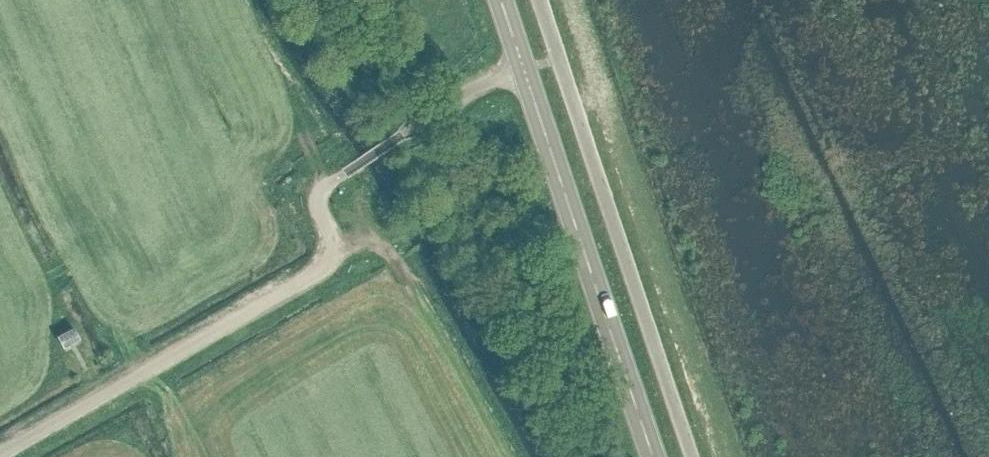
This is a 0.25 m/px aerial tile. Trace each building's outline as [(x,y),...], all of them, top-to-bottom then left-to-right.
[(57,337),(63,348),(79,339),(72,328),(57,337)]
